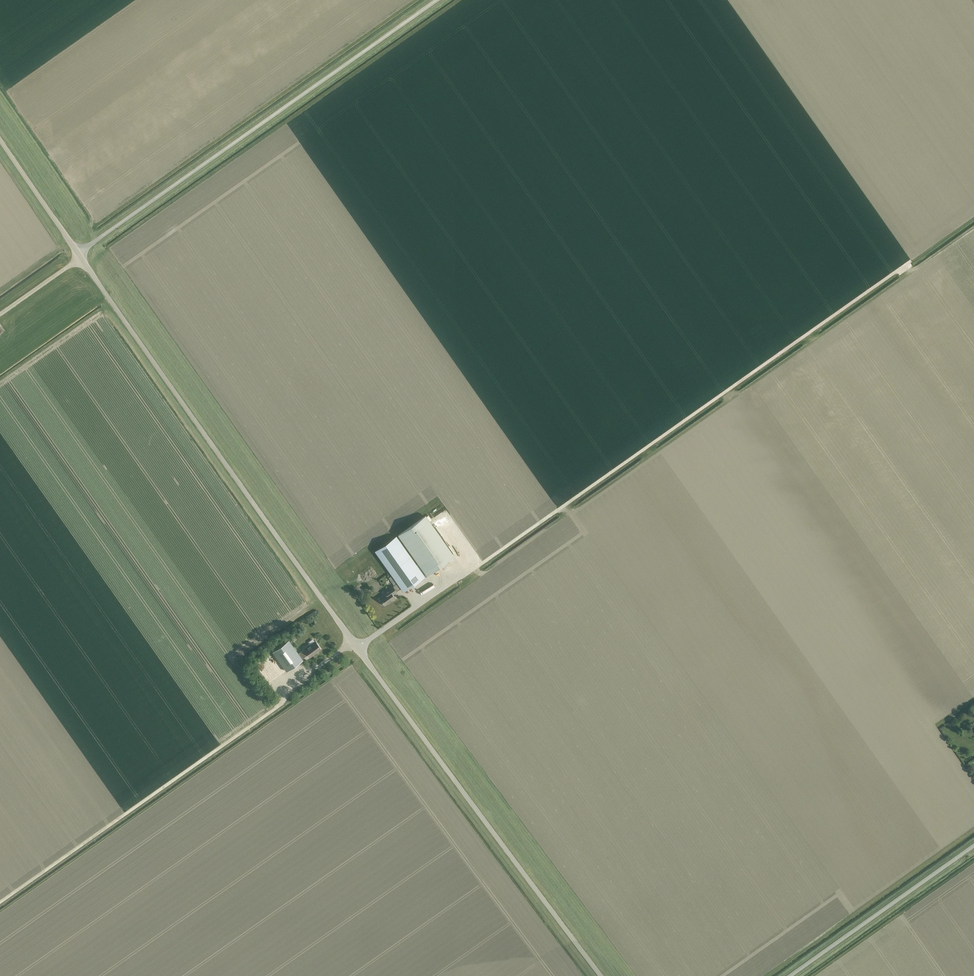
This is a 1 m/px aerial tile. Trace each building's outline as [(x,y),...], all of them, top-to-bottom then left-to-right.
[(398,582),(402,588),(404,591),(453,556),(426,516),(399,535),(413,554),(410,556),(396,537),(376,551),(398,582)] [(402,588),(398,582),(393,586),(392,586),(385,591),(386,593),(380,598),(380,599),(381,599),(384,604),(385,605),(391,600),(392,601),(395,598),(393,595),(397,592),(396,591),(402,588)] [(302,660),(302,659),(298,654),(289,641),(274,652),(287,670),(302,660)] [(305,649),(298,654),(302,659),(307,655),(308,654),(310,657),(315,653),(314,653),(321,649),(317,644),(315,641),(310,645),(304,649),(305,649)]
